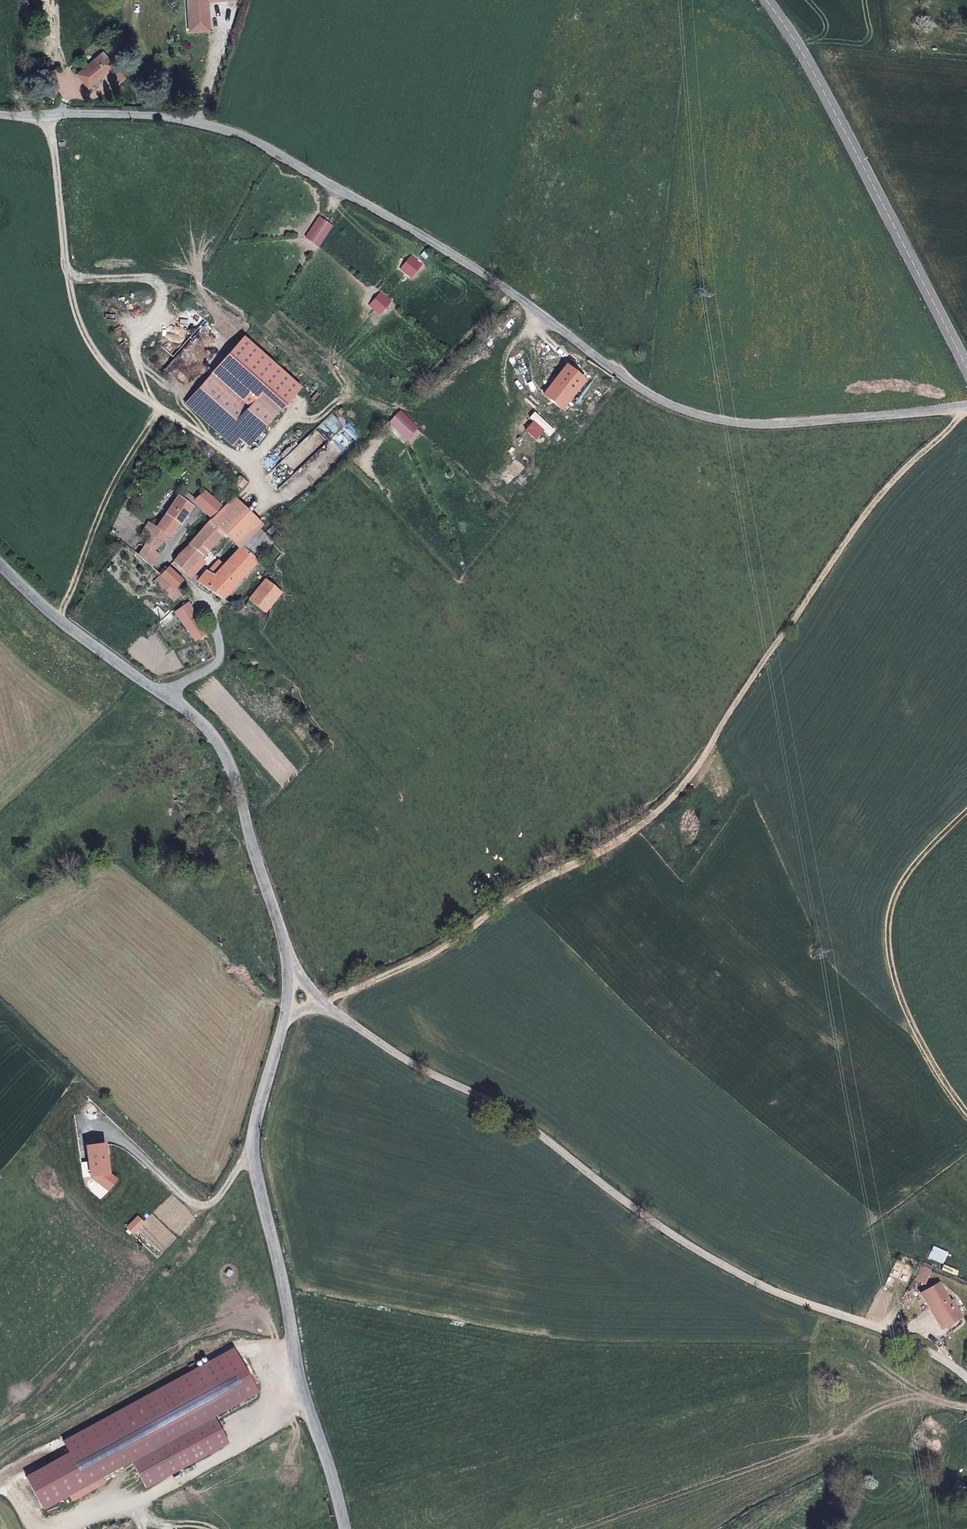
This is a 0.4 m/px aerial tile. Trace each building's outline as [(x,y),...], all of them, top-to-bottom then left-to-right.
[(207,0),(188,0),(189,31),(209,29),(207,0)] [(88,88),(115,66),(103,52),(77,74),(88,88)] [(115,83),(123,76),(117,68),(108,75),(115,83)] [(117,86),(126,79),(123,76),(115,83),(117,86)] [(542,95),(542,93),(542,91),(540,89),(538,89),(535,88),(534,90),(533,91),(533,92),(533,93),(533,95),(534,96),(536,97),(538,97),(539,97),(541,96),(542,95)] [(585,379),(566,366),(543,394),(561,408),(574,393),(585,379)] [(248,446),(280,411),(260,394),(248,407),(211,374),(187,402),(235,444),(239,439),(248,446)] [(595,410),(607,395),(585,379),(574,393),(595,410)] [(223,508),(204,493),(194,501),(195,502),(205,513),(212,519),(223,508)] [(191,507),(195,502),(194,501),(187,494),(182,500),(191,507)] [(179,525),(191,507),(182,500),(177,497),(166,515),(157,528),(169,537),(178,524),(179,525)] [(214,544),(224,532),(245,510),(232,498),(223,508),(212,519),(190,544),(189,546),(203,556),(206,553),(214,544)] [(259,528),(261,526),(245,510),(224,532),(237,545),(239,547),(259,528)] [(158,545),(169,537),(157,528),(149,522),(142,532),(150,538),(146,544),(153,550),(158,545)] [(255,561),(273,541),(267,536),(259,528),(239,547),(255,561)] [(138,556),(144,546),(141,544),(139,544),(138,545),(137,545),(132,551),(138,556)] [(158,556),(153,550),(146,544),(144,546),(138,556),(151,567),(157,557),(158,556)] [(221,599),(256,561),(255,561),(239,547),(237,545),(236,547),(243,552),(235,560),(232,557),(224,566),(213,576),(207,573),(206,572),(197,582),(221,599)] [(193,565),(199,560),(203,556),(189,546),(185,550),(185,549),(173,562),(187,576),(190,578),(196,571),(193,565)] [(201,562),(208,554),(206,553),(203,556),(199,560),(201,562)] [(196,571),(203,564),(201,562),(199,560),(193,565),(196,571)] [(213,576),(224,566),(218,561),(207,573),(213,576)] [(159,576),(166,569),(164,567),(157,574),(159,576)] [(183,581),(168,567),(166,569),(159,576),(174,590),(176,588),(182,581),(183,581)] [(174,590),(159,576),(154,582),(167,595),(173,601),(181,594),(176,588),(174,590)] [(264,612),(281,592),(265,580),(249,599),(264,612)] [(200,627),(187,603),(175,613),(195,641),(203,635),(206,633),(202,626),(200,627)] [(924,1283),(930,1270),(922,1266),(916,1279),(924,1283)] [(960,1316),(951,1301),(950,1302),(939,1283),(921,1293),(932,1313),(936,1311),(944,1325),(960,1316)] [(944,1325),(936,1311),(932,1313),(941,1327),(944,1325)]
